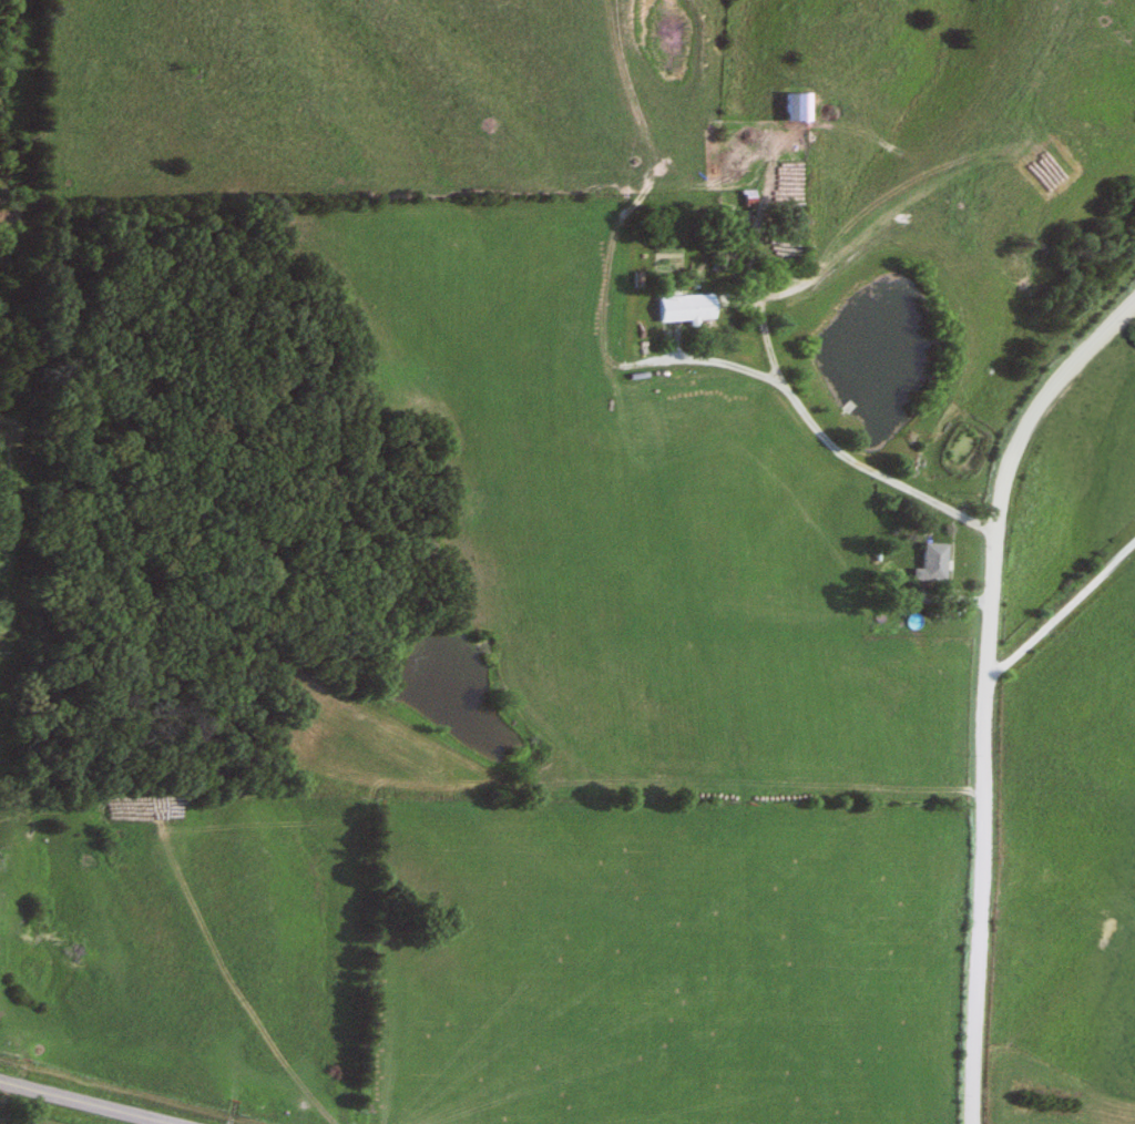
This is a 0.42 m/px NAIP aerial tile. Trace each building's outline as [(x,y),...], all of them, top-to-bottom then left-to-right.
[(803,122),(803,95),(783,95),(783,122),(803,122)] [(653,297),(654,322),(709,320),(708,295),(653,297)] [(941,581),(941,544),(917,543),(917,569),(907,569),(907,581),(941,581)]
